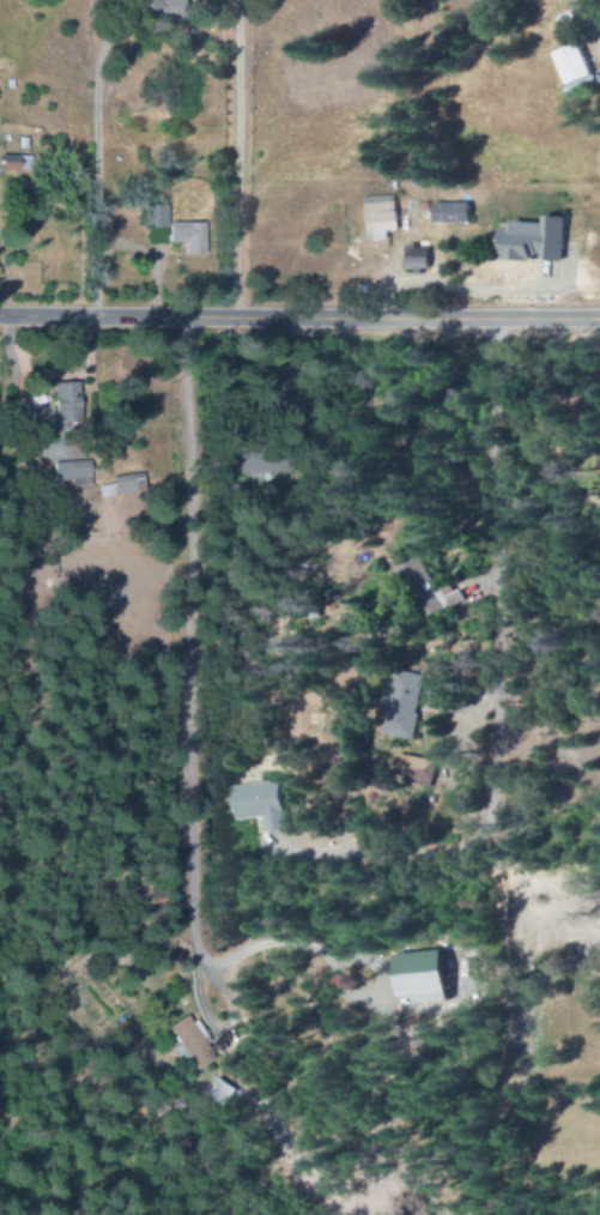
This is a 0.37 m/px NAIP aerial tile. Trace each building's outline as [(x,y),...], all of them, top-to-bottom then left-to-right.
[(186,20),(186,0),(148,0),(149,21),(186,20)] [(567,86),(593,77),(581,44),(556,54),(567,86)] [(31,156),(18,156),(18,163),(1,163),(0,170),(31,171),(31,156)] [(388,241),(388,231),(398,231),(397,196),(367,197),(368,241),(388,241)] [(471,224),(471,203),(435,203),(434,223),(471,224)] [(167,205),(144,206),(145,228),(168,228),(167,205)] [(567,218),(546,216),(545,225),(505,222),(502,260),(538,263),(538,260),(563,262),(567,218)] [(169,223),(170,244),(185,243),(185,256),(205,255),(204,223),(169,223)] [(407,270),(429,269),(429,249),(418,250),(418,245),(407,245),(407,270)] [(80,427),(79,383),(54,383),(54,427),(80,427)] [(274,454),(232,453),(231,474),(273,475),(274,454)] [(89,461),(53,463),(54,481),(70,480),(70,487),(90,486),(89,461)] [(144,493),(143,478),(97,482),(98,497),(144,493)] [(435,592),(424,559),(389,571),(397,592),(421,584),(431,615),(466,604),(459,584),(435,592)] [(383,735),(414,740),(426,676),(395,671),(383,735)] [(434,786),(437,760),(399,755),(396,775),(416,777),(415,784),(434,786)] [(237,820),(263,819),(264,832),(284,831),(281,782),(235,785),(237,820)] [(418,1005),(452,1002),(447,952),(401,957),(406,999),(417,998),(418,1005)] [(215,1059),(185,1016),(168,1028),(197,1071),(215,1059)]
